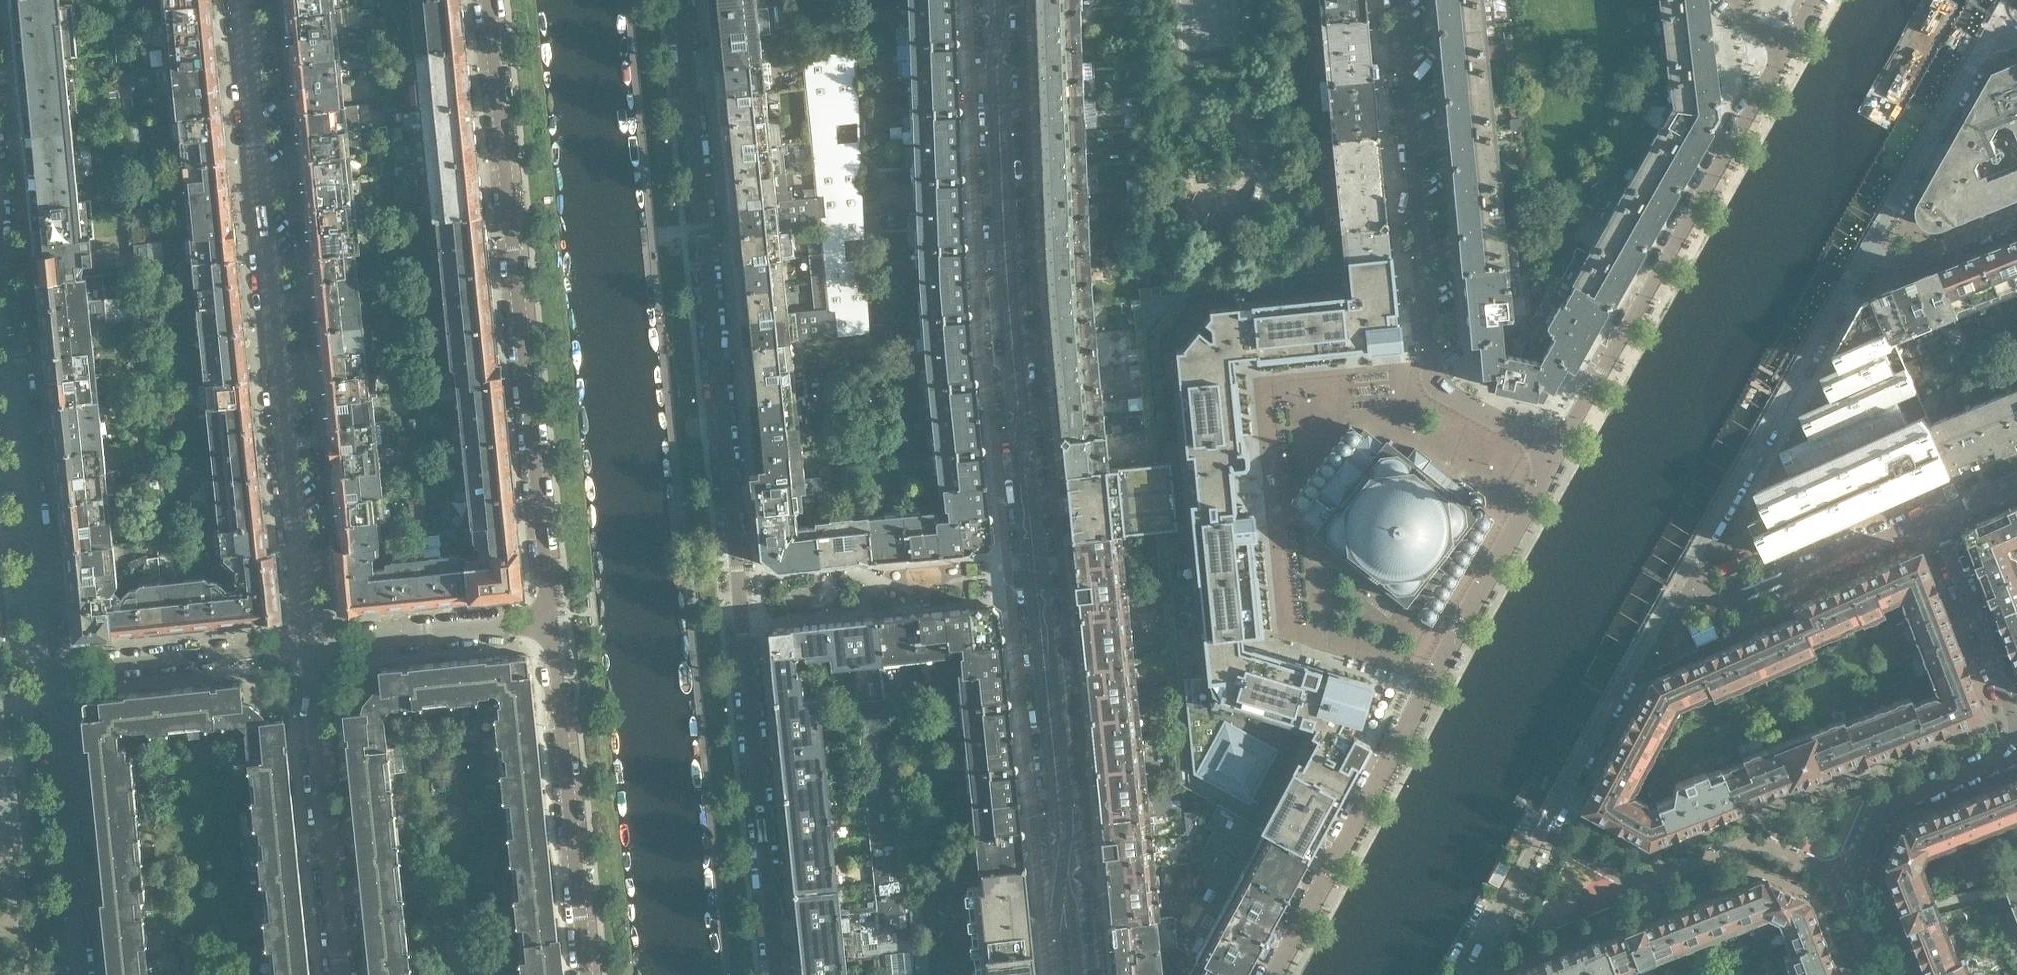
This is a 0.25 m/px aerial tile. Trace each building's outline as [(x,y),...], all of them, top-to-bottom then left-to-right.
[(60,54),(72,53),(67,5),(55,6),(55,0),(11,0),(36,253),(35,253),(38,281),(39,281),(82,276),(81,263),(88,262),(86,238),(90,238),(87,205),(75,207),(60,54)] [(210,0),(165,0),(167,19),(211,15),(210,0)] [(329,0),(286,0),(287,13),(330,9),(329,0)] [(459,0),(415,0),(416,7),(412,7),(413,24),(461,19),(459,0)] [(712,12),(752,8),(751,0),(711,0),(712,12)] [(954,0),(910,0),(911,8),(954,7),(954,0)] [(1079,10),(1074,11),(1074,0),(1035,0),(1036,30),(1080,28),(1079,10)] [(1325,17),(1366,13),(1365,0),(1323,0),(1325,17)] [(1481,0),(1437,0),(1439,29),(1479,25),(1477,1),(1481,1),(1481,0)] [(1705,0),(1660,0),(1662,13),(1666,13),(1669,36),(1708,32),(1705,0)] [(1644,13),(1643,5),(1631,6),(1632,14),(1644,13)] [(956,41),(954,7),(911,8),(912,42),(956,41)] [(761,47),(760,35),(759,24),(753,24),(752,8),(712,12),(718,67),(757,63),(756,47),(761,47)] [(332,24),(330,9),(287,13),(290,37),(337,32),(336,24),(332,24)] [(1372,71),(1366,13),(1325,17),(1330,75),(1372,71)] [(214,39),(211,15),(167,19),(169,43),(214,39)] [(464,47),(461,19),(413,24),(415,40),(419,40),(420,51),(464,47)] [(1487,68),(1486,58),(1485,48),(1481,49),(1479,25),(1439,29),(1446,96),(1486,92),(1483,69),(1487,68)] [(1081,46),(1080,28),(1036,30),(1038,64),(1076,63),(1076,47),(1081,46)] [(803,58),(800,31),(784,33),(787,60),(803,58)] [(335,57),(333,41),(338,41),(337,32),(290,37),(292,61),(335,57)] [(1716,100),(1713,71),(1708,32),(1669,36),(1671,59),(1667,60),(1670,82),(1674,81),(1675,105),(1719,114),(1719,113),(1718,113),(1718,112),(1717,110),(1716,102),(1717,101),(1716,100)] [(126,35),(113,36),(114,49),(127,48),(126,35)] [(1310,48),(1309,36),(1293,37),(1294,49),(1310,48)] [(216,63),(214,39),(169,43),(172,68),(216,63)] [(957,74),(956,41),(912,42),(914,76),(957,74)] [(467,75),(464,47),(420,51),(421,63),(417,63),(419,80),(467,75)] [(1514,56),(1513,48),(1501,49),(1502,57),(1514,56)] [(861,165),(857,79),(856,53),(803,58),(814,170),(861,165)] [(1515,64),(1514,56),(1502,57),(1503,65),(1515,64)] [(337,73),(335,57),(292,61),(295,86),(342,81),(341,72),(337,73)] [(218,87),(216,63),(172,68),(174,92),(218,87)] [(767,100),(766,90),(765,81),(760,82),(758,63),(757,63),(718,67),(723,123),(764,119),(762,100),(767,100)] [(1083,98),(1082,79),(1077,79),(1076,63),(1038,64),(1039,100),(1083,98)] [(1996,71),(1923,199),(1922,201),(1921,204),(1920,206),(1920,208),(1920,209),(1920,211),(1920,213),(1920,214),(1921,215),(1921,217),(1923,220),(1925,223),(1927,224),(1929,225),(1931,227),(1933,227),(1936,228),(1939,228),(1942,227),(1944,227),(2016,197),(2016,63),(1996,71)] [(1651,72),(1650,64),(1638,66),(1639,74),(1651,72)] [(1378,130),(1372,71),(1330,75),(1336,134),(1378,130)] [(1651,80),(1651,72),(1639,74),(1640,82),(1651,80)] [(959,108),(957,74),(914,76),(915,110),(959,108)] [(469,103),(467,75),(419,80),(421,96),(425,96),(426,107),(469,103)] [(340,105),(338,90),(343,89),(342,81),(295,86),(297,110),(340,105)] [(221,112),(218,87),(174,92),(176,116),(181,116),(221,112)] [(1494,136),(1493,126),(1492,116),(1488,116),(1486,92),(1446,96),(1452,163),(1492,159),(1490,136),(1494,136)] [(1084,117),(1083,98),(1039,100),(1040,134),(1079,132),(1079,117),(1084,117)] [(472,130),(469,103),(426,107),(427,118),(423,119),(425,135),(472,130)] [(341,105),(340,105),(297,110),(299,131),(343,127),(341,105)] [(1702,148),(1705,143),(1705,141),(1703,140),(1711,127),(1711,126),(1711,124),(1715,117),(1717,117),(1718,116),(1718,115),(1719,114),(1675,105),(1663,126),(1660,124),(1654,133),(1649,142),(1653,144),(1641,164),(1678,185),(1685,172),(1686,173),(1688,173),(1691,167),(1691,165),(1689,164),(1699,148),(1700,149),(1702,148)] [(960,142),(959,108),(915,110),(916,144),(960,142)] [(223,136),(221,112),(181,116),(184,140),(223,136)] [(1640,125),(1644,118),(1634,112),(1630,119),(1640,125)] [(1521,123),(1520,115),(1508,116),(1509,124),(1521,123)] [(772,155),(771,146),(770,137),(766,137),(764,119),(723,123),(729,178),(769,174),(768,156),(772,155)] [(1636,132),(1640,125),(1630,119),(1626,126),(1636,132)] [(1521,131),(1521,123),(1509,124),(1510,132),(1521,131)] [(345,152),(343,127),(299,131),(302,156),(345,152)] [(475,158),(472,130),(425,135),(426,152),(430,151),(431,163),(475,158)] [(1389,254),(1383,189),(1378,130),(1336,134),(1339,168),(1341,193),(1348,259),(1389,254)] [(1086,166),(1085,147),(1080,147),(1079,132),(1040,134),(1042,168),(1086,166)] [(226,160),(223,136),(184,140),(186,164),(226,160)] [(961,176),(960,142),(916,144),(918,178),(961,176)] [(348,176),(345,152),(302,156),(304,181),(348,176)] [(478,186),(475,158),(431,163),(433,174),(429,175),(430,191),(478,186)] [(1500,203),(1499,192),(1498,182),(1494,182),(1492,159),(1452,163),(1459,231),(1499,227),(1496,203),(1500,203)] [(228,185),(226,160),(186,164),(189,189),(228,185)] [(1668,207),(1671,202),(1671,200),(1670,199),(1678,185),(1641,164),(1630,184),(1627,182),(1616,200),(1620,202),(1608,222),(1645,243),(1651,231),(1653,232),(1654,232),(1658,226),(1657,224),(1656,223),(1665,207),(1666,208),(1668,207)] [(869,332),(865,249),(861,165),(814,170),(831,336),(869,332)] [(1087,185),(1086,166),(1042,168),(1043,202),(1082,200),(1082,185),(1087,185)] [(1608,182),(1612,175),(1602,169),(1598,176),(1608,182)] [(778,211),(777,201),(776,192),(771,193),(769,174),(729,178),(734,234),(775,230),(773,211),(778,211)] [(350,200),(348,176),(304,181),(307,205),(350,200)] [(963,210),(961,176),(918,178),(919,212),(963,210)] [(1604,189),(1608,182),(1598,176),(1594,183),(1604,189)] [(1527,190),(1526,182),(1514,183),(1515,191),(1527,190)] [(231,209),(228,185),(189,189),(191,213),(231,209)] [(481,214),(478,186),(430,191),(432,207),(436,207),(437,219),(441,218),(481,214)] [(1528,198),(1527,190),(1515,191),(1516,199),(1528,198)] [(353,224),(350,200),(307,205),(309,229),(353,224)] [(1089,233),(1088,215),(1083,215),(1082,200),(1043,202),(1045,235),(1089,233)] [(233,233),(231,209),(191,213),(194,237),(233,233)] [(964,244),(963,210),(919,212),(921,246),(964,244)] [(483,242),(481,214),(441,218),(442,230),(437,231),(439,246),(483,242)] [(1635,267),(1638,260),(1636,258),(1645,243),(1608,222),(1597,242),(1593,240),(1588,249),(1583,258),(1587,260),(1573,284),(1607,303),(1610,305),(1618,291),(1619,291),(1621,291),(1624,285),(1624,283),(1622,283),(1632,266),(1633,267),(1635,267)] [(356,252),(353,224),(309,229),(312,256),(351,252),(356,252)] [(1501,251),(1499,227),(1459,231),(1463,271),(1465,271),(1502,267),(1506,266),(1505,251),(1501,251)] [(1574,241),(1578,234),(1568,228),(1564,235),(1574,241)] [(783,266),(782,257),(781,247),(777,248),(775,230),(734,234),(740,289),(781,285),(779,267),(783,266)] [(235,257),(233,233),(194,237),(196,261),(235,257)] [(1086,265),(1084,250),(1090,250),(1089,233),(1045,235),(1045,256),(1046,270),(1086,265)] [(1571,248),(1574,241),(1564,235),(1560,242),(1571,248)] [(2003,246),(2016,280),(2016,241),(2003,246)] [(486,270),(483,242),(439,246),(440,262),(445,262),(446,274),(486,270)] [(966,279),(964,244),(921,246),(922,274),(922,282),(966,279)] [(2003,246),(1982,254),(1991,278),(1995,276),(2002,294),(2016,288),(2016,280),(2003,246)] [(353,276),(351,252),(312,256),(314,280),(353,276)] [(2002,294),(1995,276),(1991,278),(1982,254),(1961,263),(1977,304),(2002,294)] [(1232,361),(1293,355),(1369,348),(1399,345),(1397,323),(1393,290),(1390,255),(1347,259),(1350,294),(1346,295),(1343,268),(1138,288),(1156,463),(1109,468),(1065,472),(1068,497),(1069,496),(1071,514),(1069,514),(1072,538),(1128,533),(1163,529),(1174,639),(1204,636),(1241,633),(1260,631),(1260,630),(1245,488),(1232,361)] [(1534,264),(1533,256),(1522,257),(1522,265),(1534,264)] [(238,282),(235,257),(196,261),(199,286),(238,282)] [(1977,304),(1961,263),(1939,272),(1949,295),(1952,293),(1959,311),(1977,304)] [(1095,299),(1093,280),(1088,281),(1086,265),(1046,270),(1048,300),(1048,304),(1095,299)] [(1509,297),(1508,282),(1504,282),(1502,267),(1465,271),(1467,285),(1466,285),(1464,287),(1464,293),(1467,295),(1468,295),(1468,297),(1472,300),(1509,297)] [(489,298),(486,270),(446,274),(447,287),(443,287),(444,303),(489,298)] [(1959,311),(1952,293),(1949,295),(1939,272),(1918,280),(1934,321),(1959,311)] [(85,301),(82,276),(39,281),(42,305),(85,301)] [(356,300),(353,276),(314,280),(317,304),(356,300)] [(968,313),(966,279),(922,282),(925,316),(968,313)] [(1934,321),(1918,280),(1897,289),(1906,312),(1909,310),(1917,328),(1934,321)] [(240,306),(238,282),(199,286),(201,310),(240,306)] [(1599,317),(1607,303),(1573,284),(1565,298),(1562,296),(1554,310),(1588,329),(1593,328),(1594,326),(1595,327),(1598,326),(1601,321),(1600,318),(1599,317)] [(789,322),(788,312),(787,303),(783,303),(781,285),(740,289),(745,345),(785,341),(786,341),(784,322),(789,322)] [(1906,312),(1897,289),(1875,297),(1893,337),(1917,328),(1909,310),(1906,312)] [(1510,304),(1509,297),(1472,300),(1473,307),(1510,304)] [(1953,471),(1933,421),(1931,422),(1893,337),(1875,297),(1865,301),(1837,352),(1844,368),(1823,377),(1833,401),(1802,415),(1812,438),(1781,452),(1791,475),(1759,490),(1775,524),(1759,531),(1770,555),(1954,473),(1953,471)] [(492,326),(489,298),(444,303),(446,318),(451,318),(452,330),(492,326)] [(1094,333),(1092,317),(1097,317),(1095,299),(1048,304),(1051,337),(1094,333)] [(358,325),(356,300),(317,304),(319,328),(358,325)] [(87,325),(85,301),(42,305),(44,329),(87,325)] [(1555,378),(1563,365),(1569,368),(1571,367),(1580,351),(1581,351),(1584,350),(1587,346),(1586,342),(1585,342),(1586,340),(1585,336),(1584,335),(1551,316),(1544,327),(1556,333),(1539,361),(1504,354),(1501,316),(1511,315),(1510,304),(1473,307),(1472,307),(1470,311),(1469,311),(1469,313),(1468,313),(1466,316),(1467,321),(1469,323),(1470,323),(1472,343),(1474,344),(1481,343),(1483,362),(1486,362),(1488,385),(1497,387),(1497,388),(1508,391),(1508,388),(1521,391),(1520,393),(1531,396),(1532,394),(1541,396),(1552,376),(1555,378)] [(243,330),(240,306),(201,310),(204,334),(243,330)] [(1588,329),(1554,310),(1551,316),(1584,335),(1588,329)] [(971,347),(968,313),(925,316),(928,350),(971,347)] [(89,349),(87,325),(44,329),(46,353),(89,349)] [(361,349),(358,325),(319,328),(322,353),(361,349)] [(495,355),(492,326),(452,330),(453,343),(448,343),(450,359),(495,355)] [(245,354),(243,330),(204,334),(206,358),(245,354)] [(1103,366),(1100,347),(1095,348),(1094,333),(1051,337),(1055,372),(1103,366)] [(2007,337),(2011,346),(2016,344),(2016,333),(2007,337)] [(795,380),(793,367),(792,355),(787,356),(785,341),(745,345),(751,400),(791,396),(789,380),(795,380)] [(1991,354),(1987,345),(1975,350),(1978,359),(1991,354)] [(975,380),(971,347),(928,350),(931,384),(975,380)] [(92,373),(89,349),(46,353),(49,378),(92,373)] [(363,373),(361,349),(322,353),(324,377),(363,373)] [(1978,359),(1975,350),(1965,354),(1969,363),(1978,359)] [(248,379),(245,354),(206,358),(209,383),(248,379)] [(502,382),(499,360),(495,360),(495,355),(450,359),(451,366),(454,369),(456,369),(456,375),(461,375),(462,386),(502,382)] [(1948,371),(1944,362),(1932,367),(1936,376),(1948,371)] [(1101,401),(1100,386),(1105,385),(1103,366),(1055,372),(1058,406),(1101,401)] [(1936,376),(1932,367),(1922,371),(1926,380),(1936,376)] [(94,397),(92,373),(49,378),(51,402),(94,397)] [(366,397),(363,373),(324,377),(327,401),(366,397)] [(250,403),(248,379),(209,383),(211,407),(250,403)] [(978,413),(975,380),(931,384),(935,418),(978,413)] [(504,410),(502,382),(462,386),(463,397),(459,398),(460,414),(504,410)] [(1989,398),(2010,448),(2016,445),(2016,387),(1989,398)] [(371,421),(369,406),(373,405),(372,396),(366,397),(327,401),(329,426),(371,421)] [(800,435),(799,423),(798,411),(792,411),(791,396),(751,400),(757,455),(796,451),(795,435),(800,435)] [(97,422),(94,397),(51,402),(54,426),(97,422)] [(2010,448),(1989,398),(1933,421),(1953,471),(2010,448)] [(1110,433),(1108,416),(1103,416),(1101,401),(1058,406),(1061,438),(1110,433)] [(253,427),(250,403),(211,407),(214,431),(253,427)] [(507,438),(504,410),(460,414),(462,431),(466,431),(468,442),(507,438)] [(981,446),(978,413),(935,418),(938,451),(981,446)] [(372,437),(371,421),(329,426),(332,450),(377,445),(376,437),(372,437)] [(99,446),(97,422),(54,426),(56,450),(99,446)] [(255,452),(253,427),(214,431),(216,456),(255,452)] [(1463,498),(1421,466),(1429,456),(1416,446),(1408,457),(1389,442),(1386,445),(1366,430),(1303,513),(1323,528),(1320,532),(1408,599),(1438,560),(1448,568),(1448,569),(1450,570),(1457,556),(1455,555),(1454,556),(1446,549),(1476,509),(1473,506),(1473,505),(1480,505),(1485,499),(1484,492),(1478,488),(1472,489),(1470,491),(1469,490),(1463,498)] [(1109,467),(1107,450),(1112,450),(1110,433),(1061,438),(1065,472),(1109,467)] [(510,465),(507,438),(468,442),(469,454),(465,454),(466,469),(510,465)] [(376,470),(374,454),(378,454),(377,445),(332,450),(334,474),(376,470)] [(102,470),(99,446),(56,450),(59,474),(102,470)] [(985,480),(983,460),(981,446),(938,451),(942,484),(945,484),(985,480)] [(806,489),(804,478),(803,466),(798,467),(796,451),(757,455),(758,474),(749,475),(751,495),(754,495),(756,512),(796,508),(798,507),(797,490),(806,489)] [(257,476),(255,452),(216,456),(219,480),(257,476)] [(513,493),(510,465),(466,469),(468,485),(472,484),(473,497),(513,493)] [(104,494),(102,470),(59,474),(61,498),(104,494)] [(377,486),(376,470),(334,474),(337,499),(382,494),(381,485),(377,486)] [(260,500),(257,476),(219,480),(221,504),(260,500)] [(989,513),(985,480),(945,484),(947,500),(951,500),(953,510),(955,510),(956,517),(989,513)] [(516,522),(513,493),(473,497),(474,510),(470,510),(472,523),(476,526),(516,522)] [(107,518),(104,494),(61,498),(64,523),(107,518)] [(381,519),(379,503),(383,502),(382,494),(337,499),(339,523),(377,519),(381,519)] [(262,524),(260,500),(221,504),(224,528),(262,524)] [(861,510),(860,501),(844,503),(845,511),(861,510)] [(1992,517),(2000,535),(2008,532),(2011,538),(2016,540),(2016,506),(1992,517)] [(768,561),(798,526),(796,508),(756,512),(760,554),(768,561)] [(939,552),(936,519),(933,512),(903,515),(907,555),(939,552)] [(991,538),(990,527),(989,513),(956,517),(936,519),(939,552),(963,549),(973,548),(984,547),(985,548),(986,547),(986,546),(986,545),(989,541),(990,541),(991,541),(991,540),(991,539),(991,538)] [(872,558),(868,519),(853,520),(852,515),(841,516),(846,561),(872,558)] [(907,555),(903,515),(868,518),(868,519),(872,558),(907,555)] [(846,561),(841,516),(830,517),(831,522),(814,524),(818,564),(846,561)] [(2011,538),(2008,532),(2000,535),(1992,517),(1967,528),(1977,556),(2008,544),(2011,538)] [(109,543),(107,518),(64,523),(66,547),(109,543)] [(379,540),(377,519),(339,523),(341,547),(376,544),(379,540)] [(519,551),(516,522),(476,526),(477,540),(480,542),(481,550),(490,549),(490,553),(519,551)] [(265,549),(262,524),(224,528),(219,529),(222,553),(226,553),(265,549)] [(818,564),(814,524),(798,526),(768,561),(777,568),(818,564)] [(1133,549),(1132,539),(1128,539),(1128,533),(1072,538),(1074,564),(1124,559),(1123,550),(1133,549)] [(112,567),(110,542),(109,543),(66,547),(68,572),(112,567)] [(374,570),(373,555),(374,555),(376,552),(376,544),(341,547),(333,548),(336,575),(367,571),(367,570),(374,570)] [(2008,544),(1977,556),(1987,581),(2003,575),(2004,579),(2016,574),(2016,566),(2008,544)] [(276,578),(273,553),(265,554),(265,549),(226,553),(227,565),(231,569),(234,568),(234,577),(239,581),(276,578)] [(495,596),(490,553),(490,549),(481,550),(482,559),(466,560),(471,598),(495,596)] [(1931,580),(1919,549),(1884,565),(1891,582),(1895,580),(1899,590),(1902,592),(1931,580)] [(523,593),(519,551),(490,553),(495,596),(523,593)] [(204,564),(200,557),(195,559),(200,567),(204,564)] [(471,598),(466,560),(462,557),(442,559),(447,601),(471,598)] [(447,601),(442,559),(417,561),(421,603),(447,601)] [(1133,589),(1133,583),(1132,576),(1136,575),(1135,568),(1125,569),(1124,559),(1074,564),(1079,613),(1129,608),(1128,598),(1138,597),(1137,589),(1133,589)] [(421,603),(417,561),(393,564),(397,606),(421,603)] [(140,577),(145,563),(129,565),(130,578),(140,577)] [(397,606),(393,564),(388,564),(385,569),(374,570),(367,570),(367,571),(371,608),(397,606)] [(1899,590),(1895,580),(1891,582),(1884,565),(1863,574),(1877,605),(1897,596),(1899,590)] [(115,589),(112,567),(68,572),(71,598),(111,593),(115,589)] [(371,608),(367,571),(336,575),(339,612),(371,608)] [(1877,605),(1863,574),(1843,583),(1858,618),(1859,620),(1880,611),(1877,605)] [(2004,579),(2003,575),(1987,581),(1999,612),(2016,605),(2016,574),(2004,579)] [(280,618),(276,578),(239,581),(236,587),(242,591),(245,621),(280,618)] [(1941,606),(1931,580),(1902,592),(1900,597),(1908,619),(1941,606)] [(214,624),(210,585),(210,581),(185,584),(190,627),(214,624)] [(1858,618),(1843,583),(1792,606),(1797,615),(1808,640),(1858,618)] [(190,627),(185,584),(161,586),(165,629),(190,627)] [(245,621),(242,591),(236,587),(235,587),(227,588),(226,586),(225,584),(210,585),(214,624),(245,621)] [(165,629),(161,586),(136,588),(137,593),(141,631),(165,629)] [(112,634),(108,600),(112,600),(111,593),(71,598),(75,636),(75,638),(76,638),(112,634)] [(141,631),(137,593),(122,594),(120,596),(121,599),(112,600),(108,600),(112,634),(141,631)] [(1999,612),(2010,639),(2016,637),(2016,605),(1999,612)] [(1001,638),(1000,625),(999,625),(998,615),(999,613),(999,612),(999,611),(998,611),(997,611),(996,611),(996,612),(992,609),(993,608),(993,607),(993,606),(992,606),(991,606),(990,606),(989,608),(979,609),(979,608),(946,611),(950,645),(952,644),(964,643),(964,641),(1001,638)] [(1952,632),(1941,606),(1908,619),(1919,645),(1952,632)] [(1139,639),(1138,633),(1137,627),(1141,626),(1140,618),(1130,619),(1129,608),(1079,613),(1084,664),(1134,659),(1133,650),(1144,648),(1143,639),(1139,639)] [(950,645),(946,611),(913,614),(917,655),(950,651),(952,644),(950,645)] [(917,655),(913,614),(879,618),(883,658),(917,655)] [(1812,651),(1808,640),(1797,615),(1746,637),(1762,673),(1812,651)] [(883,658),(879,618),(853,620),(857,661),(883,658)] [(857,661),(853,620),(828,623),(830,649),(832,663),(857,661)] [(830,649),(828,623),(793,627),(795,653),(830,649)] [(795,653),(793,627),(772,629),(768,634),(771,665),(796,662),(795,653)] [(1962,658),(1952,632),(1919,645),(1929,671),(1962,658)] [(1266,829),(1309,853),(1368,744),(1350,733),(1357,720),(1358,720),(1360,715),(1361,716),(1369,688),(1368,688),(1369,683),(1366,682),(1367,682),(1332,671),(1332,672),(1301,663),(1301,662),(1255,648),(1255,649),(1242,645),(1241,633),(1204,636),(1208,675),(1190,677),(1191,691),(1186,691),(1194,772),(1249,802),(1251,798),(1276,811),(1266,829)] [(1762,673),(1746,637),(1696,659),(1710,690),(1712,695),(1762,673)] [(1005,670),(1001,638),(964,641),(964,643),(966,657),(963,658),(965,674),(1005,670)] [(534,701),(529,659),(529,657),(529,656),(528,655),(527,655),(526,654),(525,653),(523,653),(485,657),(488,689),(494,688),(501,696),(502,704),(534,701)] [(1192,665),(1191,655),(1182,656),(1184,672),(1192,671),(1192,665)] [(488,692),(488,689),(485,657),(434,662),(437,697),(449,696),(450,701),(476,698),(476,693),(488,692)] [(1972,684),(1962,658),(1929,671),(1937,693),(1943,695),(1972,684)] [(1144,689),(1143,683),(1143,677),(1146,677),(1146,668),(1135,669),(1134,659),(1084,664),(1090,715),(1139,710),(1138,700),(1149,699),(1148,689),(1144,689)] [(1710,690),(1696,659),(1671,671),(1684,701),(1710,690)] [(437,697),(434,662),(410,665),(414,704),(425,703),(424,698),(437,697)] [(800,698),(796,662),(771,665),(775,700),(800,698)] [(380,714),(390,702),(396,706),(414,704),(410,665),(380,668),(379,668),(379,669),(382,689),(373,693),(372,693),(372,696),(369,699),(367,699),(367,700),(366,700),(364,710),(344,711),(344,712),(344,713),(347,742),(364,740),(365,748),(389,746),(387,720),(380,714)] [(1008,703),(1005,670),(965,674),(961,675),(964,707),(1008,703)] [(1684,701),(1671,671),(1650,680),(1640,698),(1671,715),(1677,705),(1684,701)] [(287,747),(284,718),(283,717),(263,720),(259,711),(258,710),(256,711),(253,708),(252,705),(242,703),(240,682),(239,682),(211,684),(215,725),(235,723),(239,718),(250,726),(247,730),(250,760),(270,758),(269,749),(287,747)] [(215,725),(211,684),(183,687),(187,723),(204,721),(205,726),(215,725)] [(1984,715),(1972,684),(1943,695),(1941,698),(1944,706),(1941,707),(1949,728),(1984,715)] [(187,723),(183,687),(156,690),(160,731),(169,730),(169,725),(187,723)] [(160,731),(156,690),(127,693),(130,726),(133,729),(151,727),(151,732),(160,731)] [(130,726),(127,693),(87,697),(85,697),(84,698),(83,698),(83,699),(82,701),(81,702),(81,703),(86,745),(88,745),(89,745),(89,746),(90,747),(90,751),(118,748),(116,733),(122,726),(130,726)] [(818,720),(815,696),(800,698),(775,700),(777,724),(818,720)] [(1949,728),(1941,707),(1944,706),(1941,698),(1937,696),(1912,706),(1924,738),(1949,728)] [(900,832),(892,747),(887,698),(855,701),(868,836),(900,832)] [(1656,743),(1671,715),(1640,698),(1625,726),(1656,743)] [(539,751),(534,701),(502,704),(499,704),(500,717),(495,717),(498,744),(503,744),(504,755),(507,755),(539,751)] [(1924,738),(1912,706),(1910,701),(1888,709),(1903,746),(1924,738)] [(1011,735),(1008,703),(964,707),(967,739),(1011,735)] [(1903,746),(1888,709),(1866,718),(1881,755),(1903,746)] [(1149,742),(1148,735),(1148,728),(1152,728),(1151,719),(1140,720),(1139,710),(1090,715),(1095,766),(1145,761),(1144,751),(1154,751),(1153,742),(1149,742)] [(1881,755),(1866,718),(1844,726),(1857,760),(1858,763),(1881,755)] [(820,744),(818,720),(777,724),(779,748),(820,744)] [(1857,760),(1844,726),(1843,723),(1821,732),(1835,768),(1857,760)] [(1641,771),(1656,743),(1625,726),(1610,754),(1641,771)] [(1835,768),(1821,732),(1766,753),(1780,789),(1802,781),(1802,782),(1811,778),(1814,777),(1814,776),(1835,768)] [(1015,767),(1011,735),(967,739),(971,772),(1015,767)] [(384,758),(390,757),(389,746),(365,748),(364,740),(347,742),(350,775),(386,772),(384,758)] [(822,768),(820,744),(779,748),(782,772),(822,768)] [(290,781),(287,747),(269,749),(270,758),(250,760),(251,771),(257,770),(259,784),(290,781)] [(134,788),(131,757),(127,758),(126,752),(122,748),(118,748),(90,751),(95,802),(131,798),(130,789),(134,788)] [(545,814),(539,751),(507,755),(509,771),(500,772),(504,804),(512,804),(513,817),(545,814)] [(1780,789),(1766,753),(1744,762),(1746,766),(1758,798),(1780,789)] [(1629,792),(1641,771),(1610,754),(1598,777),(1618,788),(1616,792),(1621,795),(1629,792)] [(1154,793),(1154,786),(1153,779),(1157,779),(1156,770),(1146,771),(1145,761),(1095,766),(1100,818),(1150,812),(1149,803),(1159,802),(1158,793),(1154,793)] [(1758,798),(1746,766),(1723,775),(1737,810),(1760,801),(1758,798)] [(1018,800),(1015,767),(971,772),(974,804),(1018,800)] [(825,792),(822,768),(782,772),(784,796),(825,792)] [(1737,810),(1723,775),(1722,773),(1709,778),(1706,771),(1691,777),(1709,821),(1737,810)] [(396,812),(394,794),(393,785),(387,786),(386,772),(350,775),(355,830),(391,826),(390,813),(396,812)] [(1610,825),(1624,798),(1625,797),(1621,795),(1616,792),(1618,788),(1598,777),(1580,809),(1610,825)] [(1709,821),(1691,777),(1674,783),(1672,800),(1657,806),(1669,837),(1709,821)] [(1997,787),(2009,818),(2016,814),(2016,779),(1997,787)] [(296,833),(290,781),(259,784),(260,798),(254,799),(257,825),(263,824),(264,836),(265,836),(296,833)] [(2009,818),(1997,787),(1972,797),(1984,827),(2009,818)] [(827,815),(825,792),(784,796),(786,819),(827,815)] [(1630,836),(1646,805),(1629,796),(1624,798),(1610,825),(1630,836)] [(1984,827),(1972,797),(1947,806),(1959,837),(1984,827)] [(139,837),(136,807),(131,807),(131,798),(95,802),(100,850),(135,847),(134,837),(139,837)] [(1021,832),(1018,800),(974,804),(977,837),(1021,832)] [(1309,853),(1266,829),(1218,803),(1206,825),(1213,828),(1202,849),(1209,853),(1197,874),(1204,878),(1193,899),(1204,905),(1192,926),(1199,930),(1188,951),(1198,956),(1233,974),(1243,974),(1309,853)] [(1669,837),(1657,806),(1652,808),(1646,805),(1630,836),(1647,845),(1669,837)] [(1959,837),(1947,806),(1922,816),(1934,847),(1959,837)] [(1192,810),(1181,811),(1184,833),(1194,832),(1192,817),(1192,810)] [(1160,844),(1159,837),(1158,830),(1162,830),(1161,821),(1151,822),(1150,812),(1100,818),(1105,868),(1155,863),(1154,853),(1164,852),(1163,843),(1160,844)] [(551,876),(545,814),(513,817),(515,835),(507,836),(510,863),(518,862),(519,879),(551,876)] [(829,839),(827,815),(786,819),(789,843),(829,839)] [(1934,847),(1922,816),(1905,822),(1902,830),(1900,829),(1892,846),(1906,853),(1909,847),(1922,852),(1921,852),(1934,847)] [(400,850),(399,839),(393,840),(391,826),(355,830),(358,854),(400,850)] [(905,877),(900,832),(868,836),(870,859),(873,883),(882,974),(915,974),(905,877)] [(1024,865),(1021,832),(977,837),(981,870),(982,869),(983,869),(1024,865)] [(298,858),(296,833),(265,836),(267,853),(259,854),(262,874),(285,872),(284,860),(298,858)] [(832,863),(829,839),(789,843),(791,867),(832,863)] [(1921,877),(1916,864),(1917,863),(1922,853),(1922,852),(1909,847),(1906,853),(1892,846),(1885,864),(1887,865),(1883,872),(1890,889),(1921,877)] [(144,888),(140,855),(136,856),(135,847),(100,850),(105,899),(135,896),(140,896),(140,889),(144,888)] [(396,878),(395,861),(401,860),(400,850),(358,854),(361,882),(396,878)] [(302,896),(298,858),(284,860),(285,872),(262,874),(262,883),(270,882),(272,899),(302,896)] [(834,887),(832,863),(791,867),(794,891),(834,887)] [(1165,894),(1164,887),(1163,880),(1167,879),(1166,872),(1156,873),(1155,863),(1105,868),(1111,920),(1153,916),(1160,915),(1159,905),(1170,904),(1169,894),(1165,894)] [(1024,865),(983,869),(982,869),(983,884),(979,885),(988,974),(1035,974),(1024,865)] [(555,914),(551,876),(519,879),(521,897),(513,898),(514,906),(537,904),(538,915),(555,914)] [(1944,937),(1929,899),(1921,877),(1890,889),(1913,949),(1944,937)] [(398,895),(396,878),(361,882),(363,909),(405,904),(404,894),(398,895)] [(1776,902),(1783,887),(1768,880),(1767,882),(1759,879),(1740,887),(1752,917),(1764,913),(1770,900),(1776,902)] [(2007,889),(2016,916),(2016,885),(2007,889)] [(836,911),(834,887),(794,891),(796,915),(836,911)] [(1752,917),(1740,887),(1713,897),(1724,928),(1752,917)] [(1814,915),(1809,901),(1802,898),(1803,896),(1783,887),(1776,902),(1770,900),(1764,913),(1778,918),(1782,927),(1814,915)] [(145,945),(142,913),(136,913),(135,896),(105,899),(101,899),(108,965),(141,962),(139,945),(145,945)] [(305,927),(302,896),(272,899),(274,917),(266,918),(268,935),(284,933),(283,929),(305,927)] [(1724,928),(1713,897),(1687,907),(1699,938),(1724,928)] [(402,931),(400,915),(406,915),(405,904),(363,909),(366,935),(402,931)] [(558,940),(555,914),(538,915),(537,904),(514,906),(516,927),(524,926),(526,943),(558,940)] [(1699,938),(1687,907),(1663,917),(1675,947),(1699,938)] [(839,935),(836,911),(796,915),(798,939),(839,935)] [(1824,939),(1814,915),(1782,927),(1790,949),(1791,951),(1824,939)] [(1156,946),(1153,916),(1111,920),(1111,924),(1107,928),(1112,974),(1159,974),(1156,946)] [(1675,947),(1663,917),(1603,940),(1616,970),(1675,947)] [(308,960),(305,927),(283,929),(284,933),(268,935),(269,945),(276,945),(278,963),(308,960)] [(403,947),(402,931),(366,935),(369,961),(410,957),(409,947),(403,947)] [(845,934),(839,935),(798,939),(801,963),(841,959),(848,958),(845,934)] [(1954,962),(1944,937),(1913,949),(1923,974),(1954,962)] [(1831,958),(1824,939),(1791,951),(1790,949),(1782,952),(1791,974),(1831,958)] [(558,940),(526,943),(528,959),(519,960),(521,974),(561,974),(558,940)] [(1603,940),(1578,949),(1589,974),(1618,974),(1616,970),(1603,940)] [(1578,949),(1555,958),(1562,974),(1589,974),(1578,949)] [(1198,956),(1188,974),(1233,974),(1198,956)] [(405,968),(411,967),(410,957),(369,961),(370,974),(406,974),(405,968)] [(1751,963),(1749,957),(1738,961),(1743,974),(1753,974),(1756,974),(1751,963)] [(1555,958),(1531,967),(1534,974),(1562,974),(1555,958)] [(1831,958),(1791,974),(1838,974),(1831,958)] [(841,959),(801,963),(802,974),(843,974),(841,959)] [(1960,959),(1954,962),(1923,974),(1966,974),(1960,959)] [(308,960),(278,963),(279,974),(310,974),(308,960)] [(141,962),(108,965),(109,974),(142,974),(141,962)]
